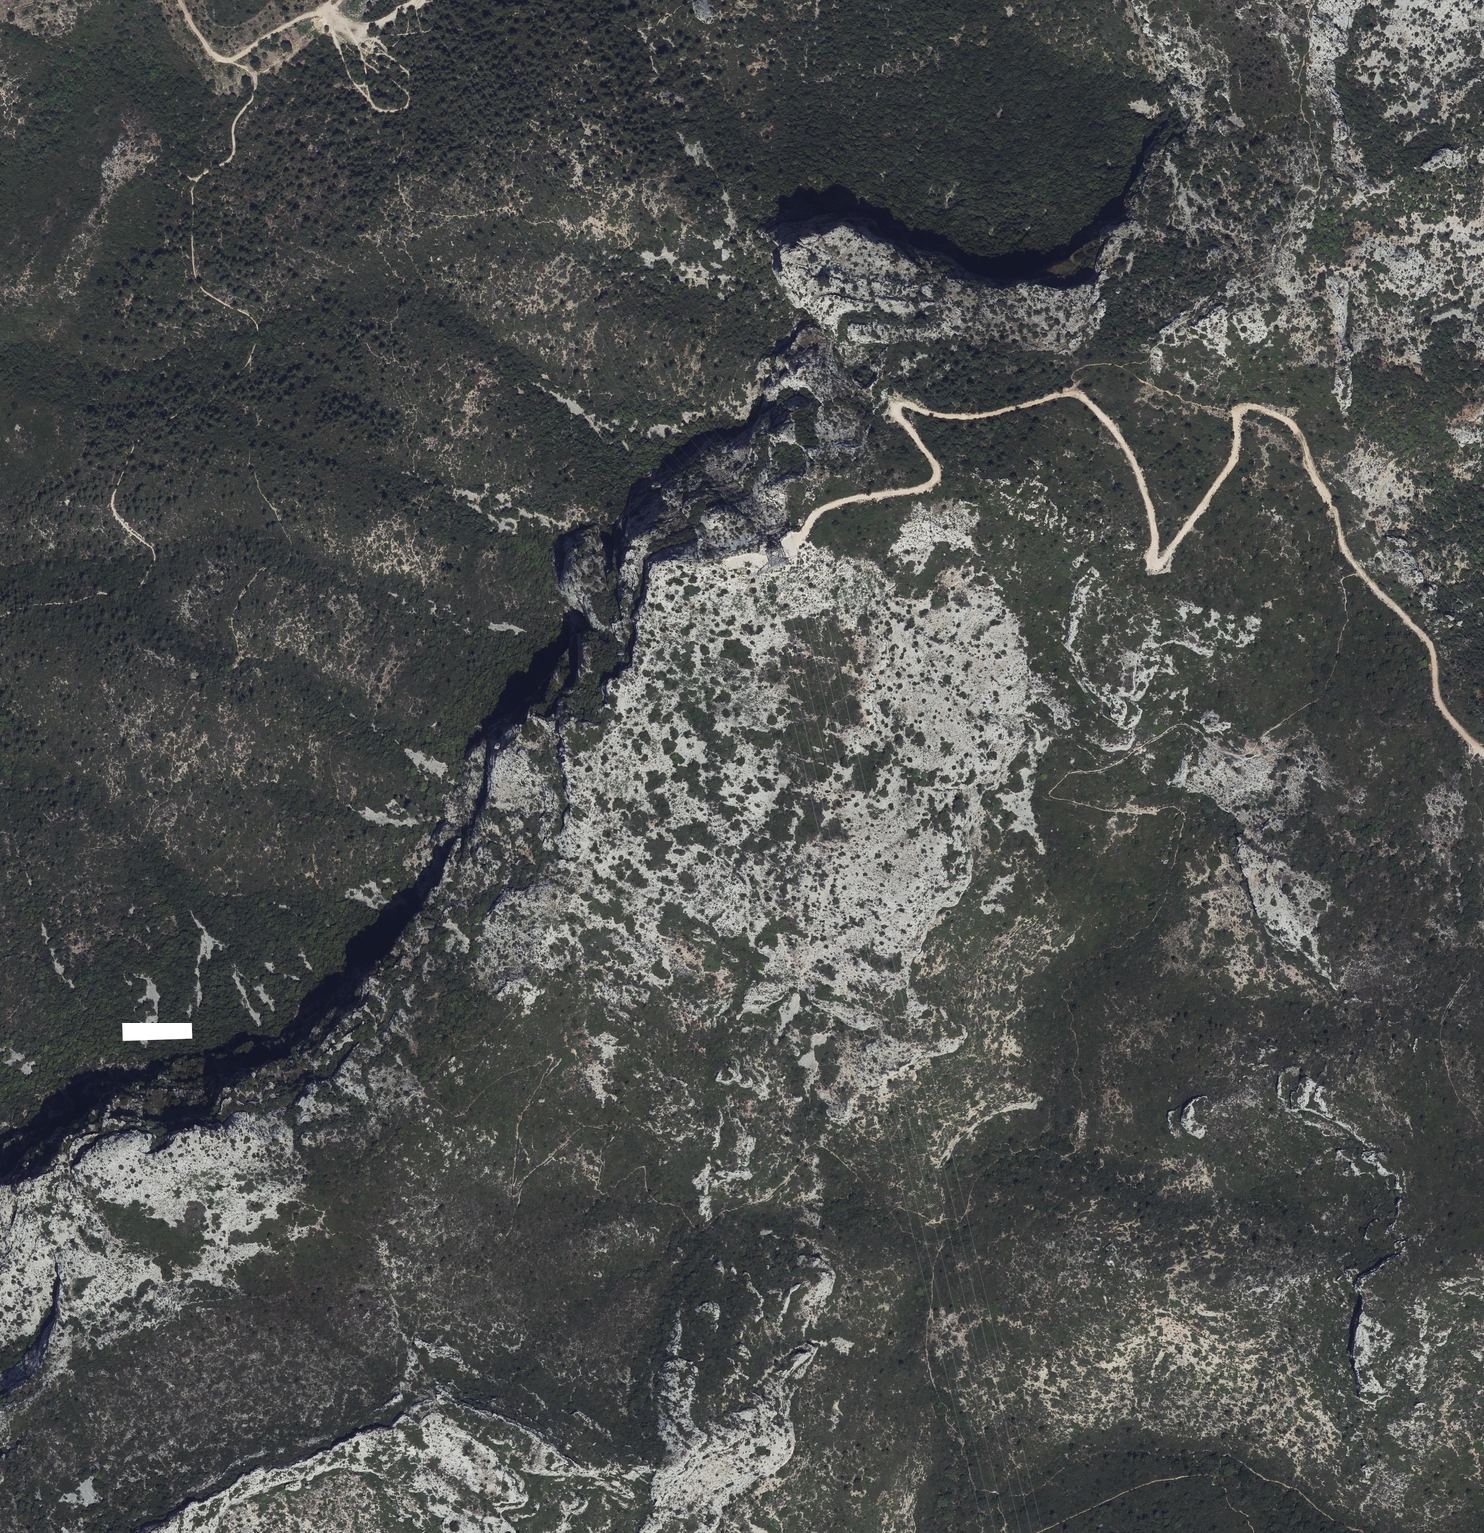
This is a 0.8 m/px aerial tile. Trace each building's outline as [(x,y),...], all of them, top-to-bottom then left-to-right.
[(1082,1110),(1081,1118),(1079,1137),(1085,1138),(1088,1110),(1082,1110)]
